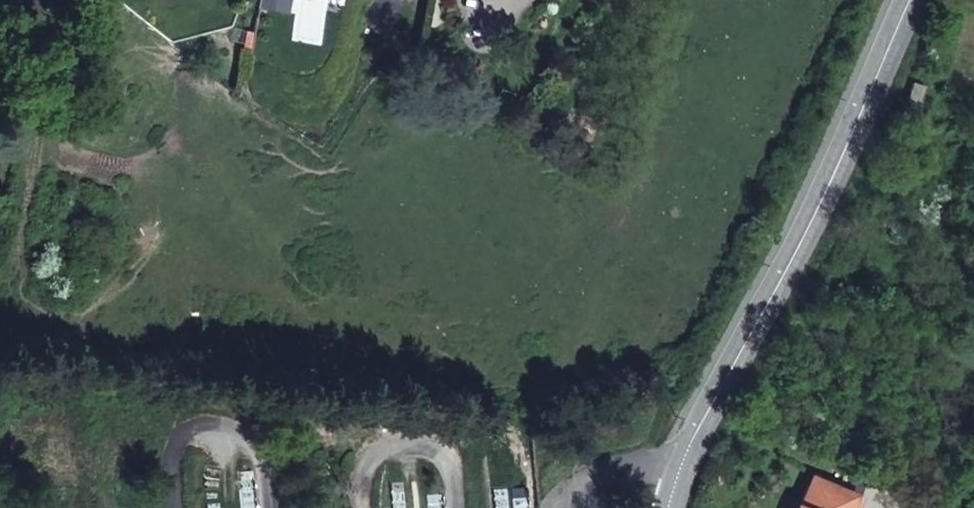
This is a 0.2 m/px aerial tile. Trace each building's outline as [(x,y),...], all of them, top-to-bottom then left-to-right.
[(260,6),(274,8),(275,0),(261,0),(260,6)] [(274,8),(285,11),(287,0),(275,0),(274,8)] [(923,85),(911,81),(904,101),(916,105),(923,85)] [(864,496),(814,475),(802,505),(799,504),(797,507),(859,507),(864,496)]
